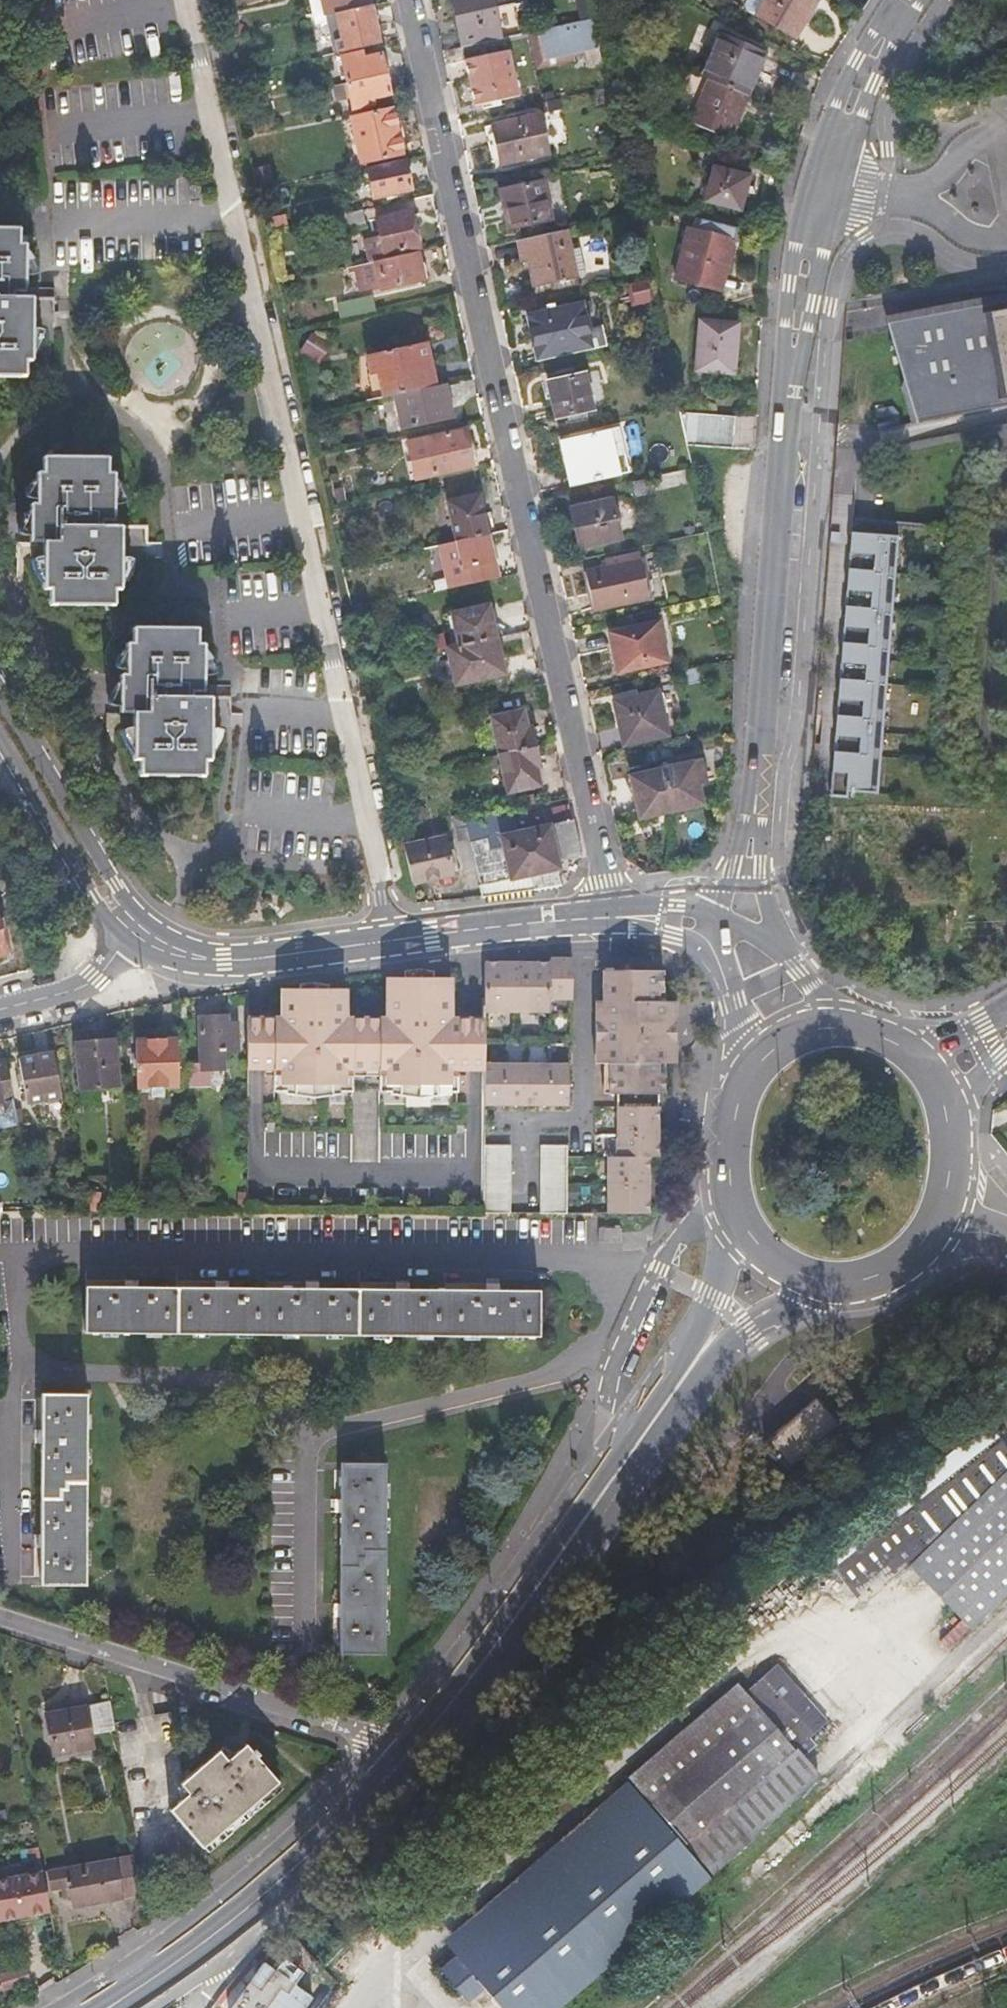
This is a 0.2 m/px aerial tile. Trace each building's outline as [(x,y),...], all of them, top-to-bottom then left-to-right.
[(327,15),(324,0),(312,0),(315,17),(327,15)] [(327,15),(333,13),(372,5),(371,0),(324,0),(327,15)] [(522,35),(516,4),(495,8),(493,0),(453,0),(463,48),(522,35)] [(593,19),(589,0),(577,0),(582,21),(593,19)] [(814,0),(761,0),(753,13),(792,36),(814,0)] [(372,5),(333,13),(335,23),(340,22),(344,37),(336,39),(339,52),(380,43),(372,5)] [(232,35),(242,33),(238,13),(227,16),(232,35)] [(582,21),(538,31),(544,60),(585,50),(599,47),(595,29),(593,19),(582,21)] [(544,60),(538,31),(528,33),(536,70),(575,61),(574,58),(586,55),(585,50),(544,60)] [(702,75),(748,94),(766,52),(721,32),(702,75)] [(476,102),(483,100),(501,96),(519,93),(508,49),(467,59),(476,102)] [(346,80),(386,71),(382,53),(363,57),(362,52),(341,57),(346,80)] [(386,71),(346,80),(352,107),(373,102),(372,95),(390,91),(386,71)] [(748,94),(702,75),(695,72),(676,115),(729,137),(748,94)] [(503,104),(501,96),(483,100),(485,108),(503,104)] [(363,161),(403,153),(393,107),(352,116),(363,161)] [(539,113),(487,125),(492,149),(500,147),(503,162),(548,153),(539,113)] [(369,167),(404,158),(403,153),(363,161),(364,168),(369,167)] [(406,158),(404,158),(369,167),(375,196),(412,187),(406,158)] [(740,211),(748,176),(714,166),(704,202),(740,211)] [(512,202),(504,204),(509,228),(551,219),(543,181),(509,188),(512,202)] [(500,190),(504,204),(512,202),(509,188),(500,190)] [(363,208),(331,215),(334,229),(366,222),(363,208)] [(412,208),(377,215),(381,232),(364,236),(369,261),(386,257),(385,252),(420,245),(412,208)] [(273,217),(276,227),(291,224),(288,214),(273,217)] [(34,377),(33,344),(59,343),(60,296),(33,296),(33,229),(0,229),(0,376),(34,377)] [(563,230),(519,240),(525,265),(531,264),(536,288),(578,279),(577,273),(585,271),(580,250),(569,253),(563,230)] [(677,279),(721,289),(734,241),(690,230),(677,279)] [(369,261),(348,265),(349,272),(357,270),(361,289),(380,285),(381,287),(425,278),(419,250),(386,257),(369,261)] [(651,302),(650,300),(654,299),(649,278),(628,282),(630,306),(651,302)] [(342,318),(377,310),(373,296),(339,303),(342,318)] [(595,299),(528,314),(538,358),(605,344),(595,299)] [(1006,403),(1006,312),(887,326),(917,421),(1006,403)] [(732,336),(737,337),(738,324),(699,319),(695,366),(731,369),(732,336)] [(425,341),(367,354),(371,372),(383,370),(388,396),(395,394),(434,386),(425,341)] [(566,413),(582,409),(591,407),(584,371),(546,379),(555,415),(566,413)] [(446,383),(434,386),(395,394),(403,429),(453,418),(446,383)] [(689,443),(729,447),(730,412),(681,407),(689,443)] [(585,419),(582,409),(566,413),(568,423),(585,419)] [(623,425),(560,439),(570,482),(621,471),(617,454),(628,451),(623,425)] [(466,430),(413,442),(421,478),(474,465),(466,430)] [(33,578),(33,603),(123,604),(123,574),(150,573),(150,523),(124,523),(124,458),(33,457),(33,499),(17,500),(16,577),(33,578)] [(649,476),(634,479),(636,490),(652,487),(649,476)] [(458,536),(490,530),(482,493),(450,500),(458,536)] [(580,545),(617,537),(608,498),(572,506),(580,545)] [(852,522),(851,532),(872,533),(873,523),(852,522)] [(898,535),(896,555),(948,559),(950,529),(873,523),(872,533),(898,535)] [(490,530),(458,536),(467,581),(499,574),(490,530)] [(872,533),(851,532),(848,568),(895,572),(896,555),(898,535),(872,533)] [(651,595),(643,556),(642,556),(640,551),(610,557),(611,564),(588,569),(596,608),(651,595)] [(895,572),(848,568),(845,606),(892,609),(895,572)] [(460,641),(495,633),(493,620),(495,620),(491,598),(453,607),(460,641)] [(892,609),(845,606),(842,642),(889,646),(892,609)] [(660,619),(611,630),(619,668),(668,658),(660,619)] [(122,749),(122,772),(213,774),(213,743),(239,743),(239,696),(213,694),(214,628),(124,627),(124,670),(106,670),(106,748),(122,749)] [(495,633),(460,641),(449,643),(456,681),(506,670),(501,649),(499,650),(495,633)] [(889,646),(842,642),(839,679),(886,682),(889,646)] [(886,682),(839,679),(836,715),(884,719),(886,682)] [(659,688),(616,698),(625,741),(668,733),(659,688)] [(501,750),(538,742),(533,720),(527,721),(522,704),(492,712),(501,750)] [(884,719),(836,715),(833,752),(881,756),(884,719)] [(538,742),(501,750),(509,786),(541,779),(536,762),(542,760),(538,742)] [(881,756),(833,752),(830,796),(848,798),(848,792),(878,794),(881,756)] [(546,778),(542,760),(536,762),(541,779),(546,778)] [(700,760),(664,767),(673,808),(702,802),(698,781),(705,780),(700,760)] [(642,814),(673,808),(664,767),(632,774),(642,814)] [(582,851),(570,799),(518,810),(519,812),(523,829),(497,835),(499,846),(489,848),(487,837),(471,840),(478,866),(484,893),(559,883),(562,882),(558,868),(563,867),(561,857),(582,851)] [(478,866),(471,840),(467,824),(465,816),(464,809),(454,811),(466,869),(478,866)] [(467,824),(471,840),(487,837),(489,848),(499,846),(497,835),(523,829),(519,812),(467,824)] [(450,834),(444,835),(448,852),(455,850),(450,834)] [(405,844),(414,880),(453,871),(448,852),(444,835),(405,844)] [(486,965),(486,1013),(554,1013),(554,1001),(575,1000),(575,962),(559,961),(551,961),(551,966),(533,966),(510,965),(486,965)] [(309,984),(299,985),(300,990),(282,990),(282,1012),(282,1014),(328,1014),(328,1051),(272,1052),(271,1019),(259,1019),(247,1019),(247,1070),(264,1070),(264,1076),(274,1076),(274,1092),(283,1093),(283,1095),(301,1098),(324,1098),(341,1096),(341,1094),(352,1094),(352,1092),(378,1092),(378,1094),(391,1094),(392,1096),(407,1099),(431,1098),(447,1097),(447,1094),(458,1094),(458,1076),(467,1076),(467,1071),(485,1071),(485,1064),(486,1021),(473,1021),(462,1021),(462,1050),(409,1050),(409,999),(452,1000),(452,979),(434,979),(434,973),(421,972),(405,974),(405,979),(387,979),(387,1020),(347,1020),(347,990),(329,991),(329,984),(309,984)] [(673,1067),(673,1061),(674,1003),(659,1003),(659,996),(664,995),(663,973),(603,973),(602,1052),(617,1052),(617,1066),(609,1066),(608,1097),(656,1097),(662,1097),(661,1077),(654,1078),(654,1066),(673,1067)] [(462,1050),(462,1021),(452,1021),(452,1013),(452,1000),(409,999),(409,1050),(462,1050)] [(328,1014),(282,1014),(282,1019),(271,1019),(272,1052),(328,1051),(328,1014)] [(191,1069),(191,1101),(207,1100),(207,1083),(225,1083),(225,1056),(239,1056),(239,1028),(230,1028),(223,1028),(223,1020),(202,1020),(202,1069),(191,1069)] [(115,1039),(73,1045),(79,1093),(122,1087),(115,1039)] [(179,1040),(137,1041),(138,1089),(180,1087),(179,1040)] [(48,1122),(68,1118),(55,1052),(19,1060),(28,1103),(43,1100),(48,1122)] [(602,1066),(609,1066),(617,1066),(617,1052),(602,1052),(602,1066)] [(8,1061),(0,1063),(0,1104),(15,1100),(8,1061)] [(485,1064),(485,1071),(485,1106),(570,1107),(570,1064),(485,1064)] [(605,1217),(648,1217),(647,1158),(657,1158),(656,1110),(614,1110),(614,1160),(606,1161),(605,1217)] [(458,1125),(457,1134),(466,1134),(466,1125),(458,1125)] [(484,1216),(513,1216),(513,1147),(485,1148),(484,1216)] [(542,1216),(566,1216),(566,1148),(542,1148),(542,1216)] [(84,1288),(84,1306),(83,1332),(109,1333),(537,1337),(537,1292),(262,1290),(84,1288)] [(83,1583),(84,1405),(84,1394),(39,1394),(40,1399),(38,1582),(83,1583)] [(818,1400),(770,1438),(795,1469),(843,1431),(818,1400)] [(1006,1587),(1006,1427),(994,1438),(981,1423),(815,1556),(857,1606),(903,1567),(966,1627),(980,1613),(1006,1587)] [(384,1653),(385,1465),(342,1466),(340,1653),(384,1653)] [(773,1666),(739,1696),(795,1759),(809,1746),(814,1742),(809,1737),(828,1721),(777,1664),(773,1666)] [(795,1759),(739,1696),(730,1686),(623,1782),(707,1876),(812,1778),(795,1759)] [(115,1732),(112,1717),(110,1703),(44,1715),(52,1756),(91,1749),(89,1737),(115,1732)] [(129,1810),(138,1862),(201,1851),(275,1784),(243,1748),(225,1763),(216,1753),(181,1784),(167,1707),(112,1717),(115,1732),(129,1810)] [(606,1798),(619,1813),(633,1801),(620,1785),(606,1798)] [(456,1958),(438,1974),(468,2005),(484,1990),(501,2007),(557,2007),(704,1879),(633,1801),(619,1813),(591,1838),(456,1958)] [(442,1944),(456,1958),(591,1838),(578,1824),(442,1944)] [(138,1895),(131,1857),(45,1872),(49,1889),(60,1887),(62,1899),(72,1897),(73,1907),(138,1895)] [(40,1872),(0,1880),(0,1921),(47,1912),(40,1872)] [(297,1981),(305,1970),(286,1956),(277,1967),(265,1959),(231,2007),(306,2007),(316,1994),(297,1981)]
